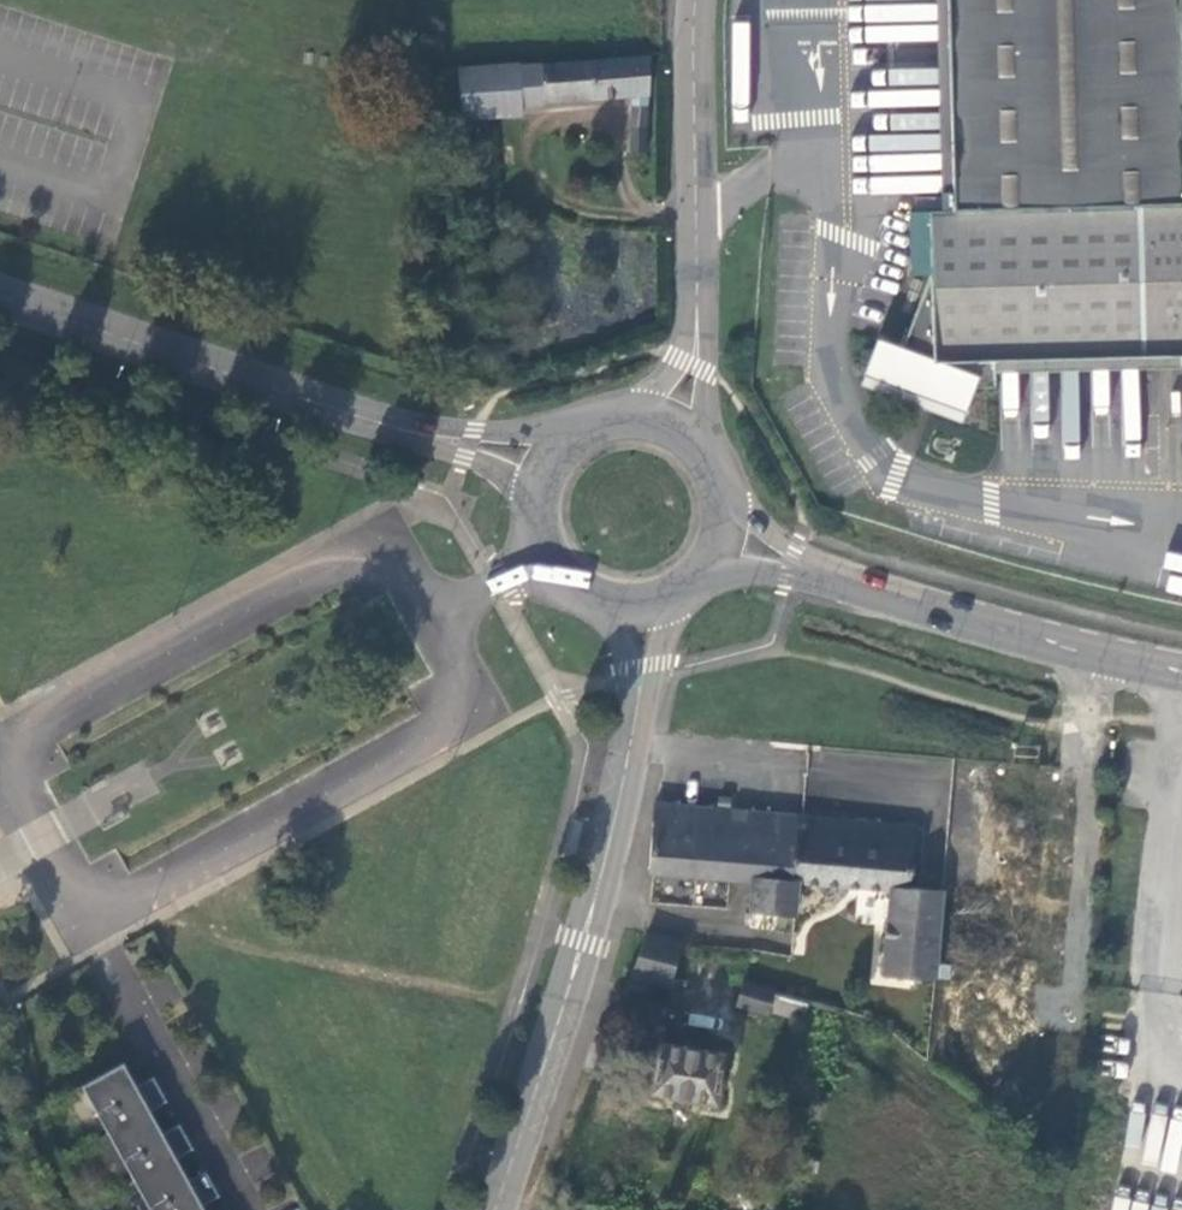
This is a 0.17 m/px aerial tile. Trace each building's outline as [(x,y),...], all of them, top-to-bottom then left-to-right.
[(930,255),(936,257),(902,346),(877,337),(865,370),(966,409),(965,386),(995,385),(995,358),(1181,353),(1181,0),(949,0),(954,208),(929,208),(930,255)] [(520,66),(522,104),(632,95),(631,124),(647,125),(650,93),(651,56),(520,66)] [(523,112),(522,104),(520,66),(519,64),(459,68),(459,72),(462,117),(523,112)] [(647,151),(647,125),(631,124),(631,151),(647,151)] [(973,980),(981,892),(909,886),(914,825),(801,817),(799,816),(794,816),(655,803),(649,871),(755,879),(752,909),(794,913),(798,881),(889,888),(882,972),(973,980)] [(681,942),(647,933),(626,990),(644,995),(649,982),(680,990),(682,979),(673,976),(681,942)] [(804,1020),(809,1001),(743,981),(735,1006),(769,1016),(770,1011),(804,1020)] [(661,1041),(653,1090),(716,1101),(724,1053),(661,1041)] [(124,1062),(82,1085),(151,1209),(206,1209),(203,1205),(220,1196),(210,1178),(193,1187),(189,1180),(177,1158),(194,1148),(184,1130),(167,1140),(163,1133),(150,1110),(167,1101),(157,1083),(140,1092),(137,1085),(124,1062)] [(140,1092),(157,1083),(153,1076),(137,1085),(140,1092)] [(167,1140),(184,1130),(180,1124),(163,1133),(167,1140)] [(193,1187),(210,1178),(206,1171),(189,1180),(193,1187)] [(756,1209),(741,1190),(732,1198),(741,1209),(754,1209),(756,1209)] [(1147,1204),(1115,1197),(1111,1209),(1146,1209),(1147,1204)]
